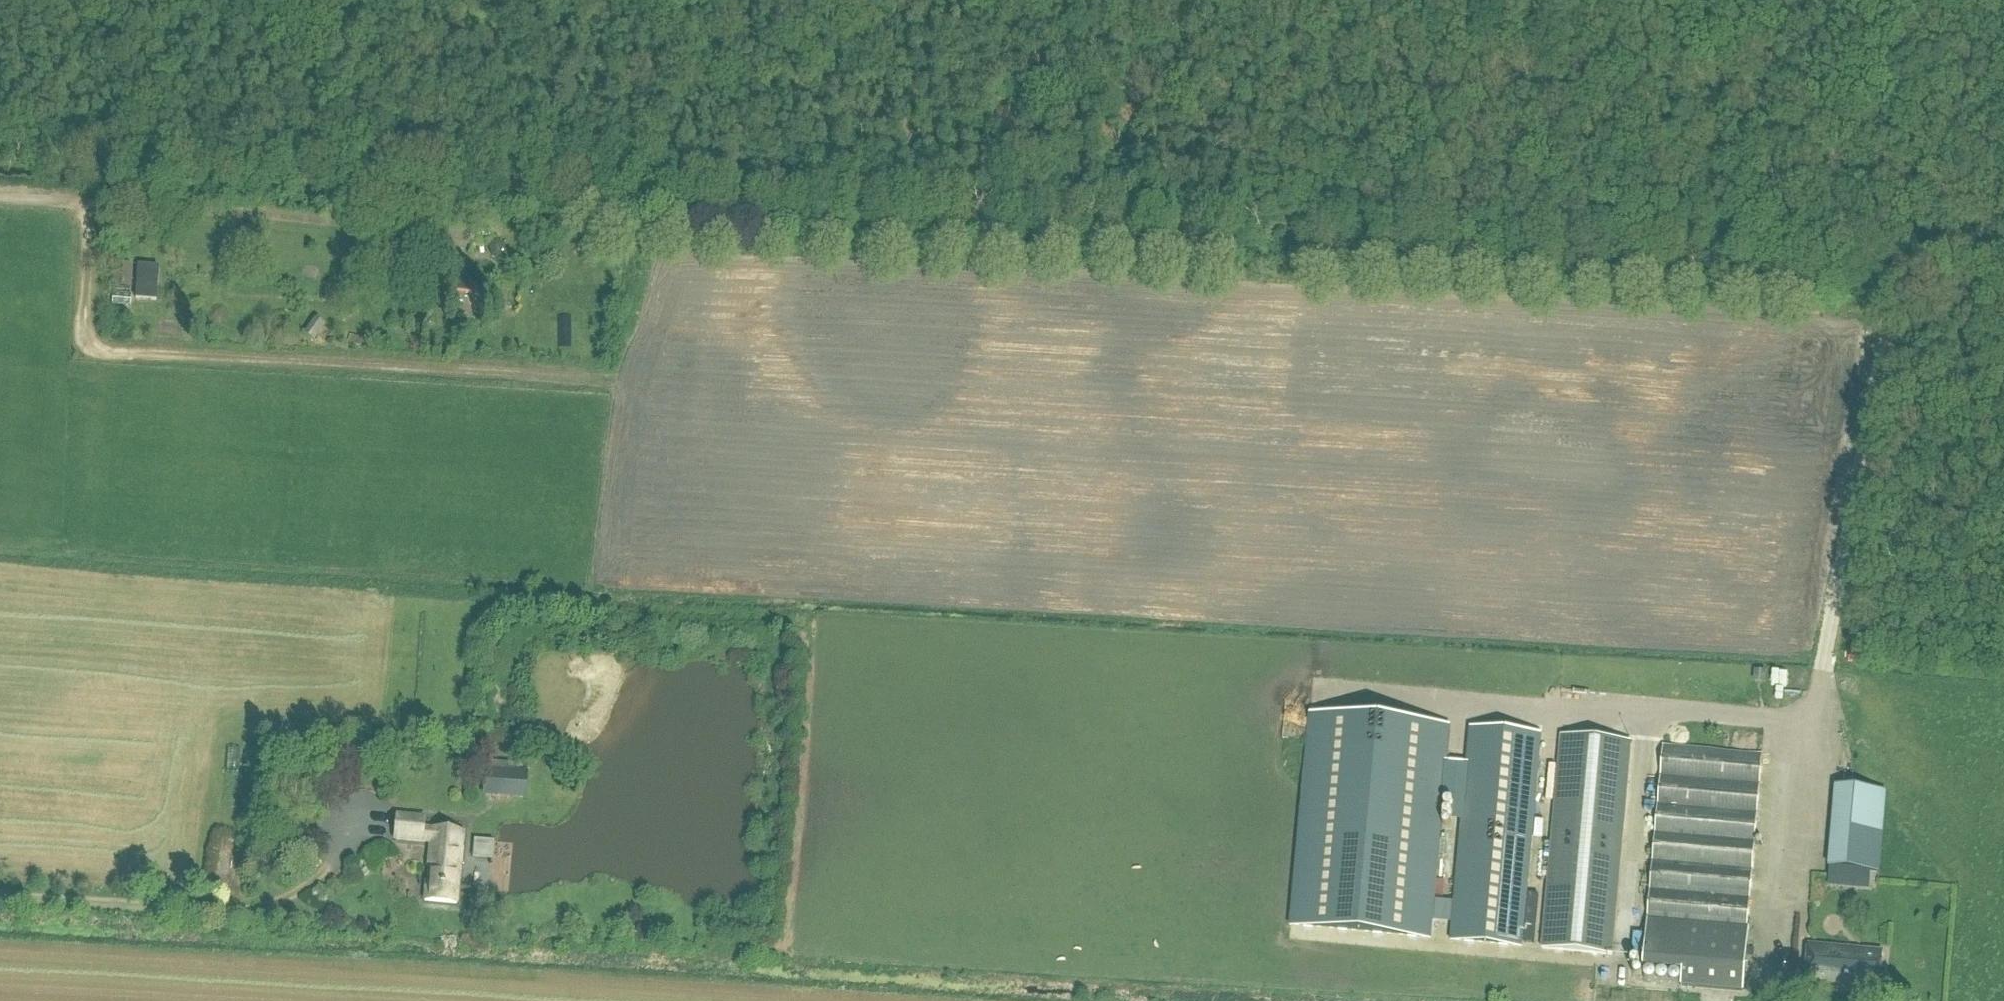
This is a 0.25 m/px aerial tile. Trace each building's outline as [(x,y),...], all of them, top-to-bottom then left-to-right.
[(393,269),(428,271),(427,291),(446,292),(444,311),(480,315),(482,301),(483,301),(485,289),(484,289),(484,288),(447,283),(447,284),(437,283),(437,271),(438,272),(440,241),(378,237),(376,271),(393,272),(393,269)] [(131,291),(132,267),(113,266),(111,290),(131,291)] [(325,327),(314,320),(304,335),(315,342),(325,327)] [(1625,678),(1625,692),(1637,692),(1638,679),(1625,678)] [(1453,922),(1454,905),(1434,903),(1450,729),(1309,716),(1290,928),(1431,940),(1433,920),(1453,922)] [(1469,730),(1454,905),(1453,922),(1451,942),(1522,948),(1541,736),(1469,730)] [(1561,738),(1542,950),(1613,956),(1631,744),(1561,738)] [(1749,926),(1748,926),(1763,756),(1663,747),(1644,968),(1683,972),(1682,987),(1744,992),(1749,926)] [(485,770),(483,798),(526,801),(528,773),(510,771),(510,765),(498,765),(498,770),(485,770)] [(395,842),(430,845),(424,901),(458,905),(464,834),(422,830),(423,820),(397,817),(395,842)] [(1849,818),(1847,836),(1845,865),(1858,866),(1893,869),(1895,840),(1897,822),(1861,819),(1849,818)] [(1443,850),(1452,850),(1451,827),(1442,827),(1443,850)] [(493,855),(494,835),(474,835),(474,855),(493,855)] [(1883,951),(1808,946),(1804,985),(1880,989),(1883,951)]
